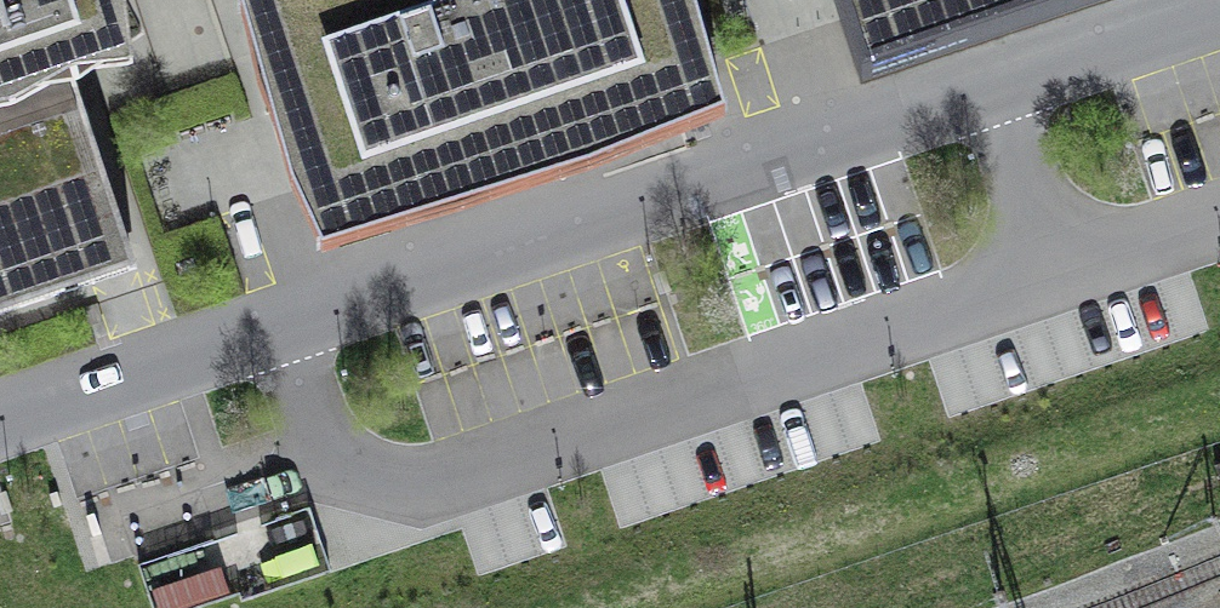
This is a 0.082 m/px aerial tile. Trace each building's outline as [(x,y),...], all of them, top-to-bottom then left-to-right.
[(119,288),(79,176),(180,139),(130,0),(0,0),(0,331),(119,288)] [(227,6),(311,260),(724,126),(682,0),(247,0),(227,6)] [(872,75),(1090,0),(846,0),(872,75)]
